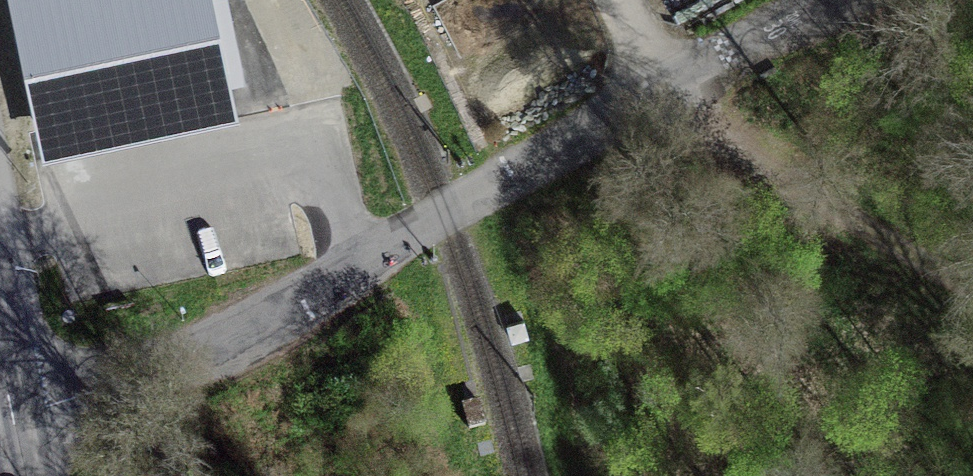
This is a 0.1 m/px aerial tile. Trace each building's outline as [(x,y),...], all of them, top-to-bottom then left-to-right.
[(40,130),(229,90),(210,0),(13,0),(40,130)]
